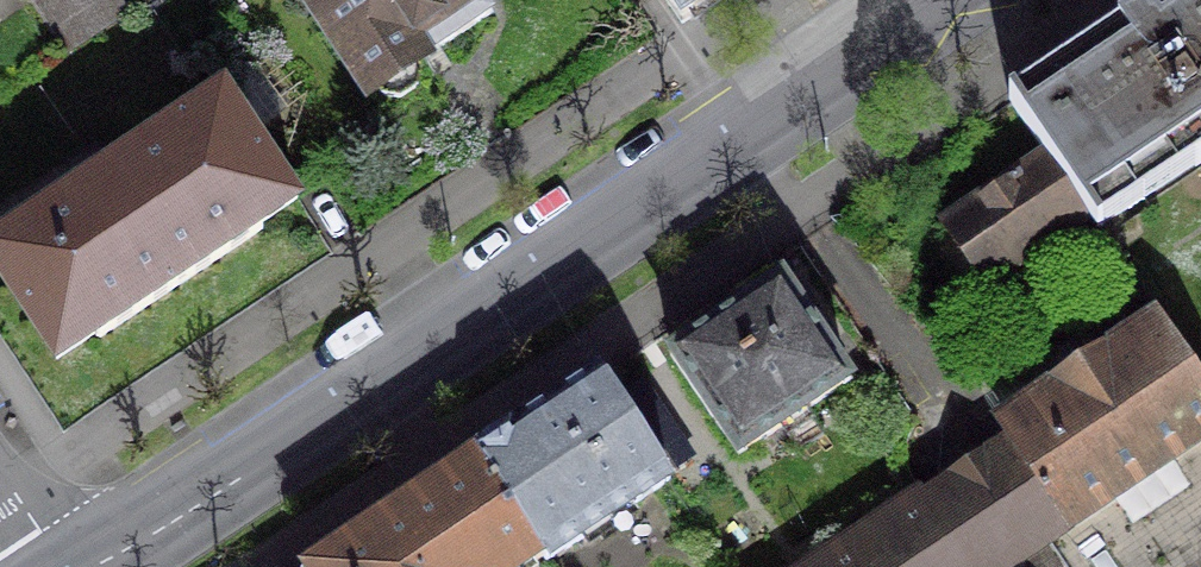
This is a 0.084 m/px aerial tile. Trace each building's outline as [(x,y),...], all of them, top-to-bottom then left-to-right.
[(125,12),(118,0),(34,0),(67,50),(125,12)] [(483,0),(305,0),(369,94),(379,87),(385,95),(402,97),(415,88),(419,73),(413,63),(490,11),(483,0)] [(681,23),(714,0),(666,0),(681,23)] [(1013,98),(1051,154),(1090,212),(1100,227),(1200,159),(1200,0),(1158,0),(1013,98)] [(224,93),(0,246),(0,275),(57,358),(98,331),(102,337),(261,228),(258,223),(295,198),(263,151),(258,154),(248,140),(254,136),(224,93)] [(983,284),(1090,212),(1051,154),(944,226),(983,284)] [(781,281),(671,354),(738,455),(848,382),(781,281)] [(1161,318),(1001,424),(1011,440),(925,497),(919,488),(800,566),(1002,566),(1045,539),(1064,566),(1200,566),(1200,377),(1161,318)] [(600,376),(481,455),(549,561),(669,481),(600,376)] [(543,558),(546,563),(549,561),(481,455),(314,566),(530,566),(543,558)] [(1045,539),(1002,566),(1064,566),(1045,539)]
